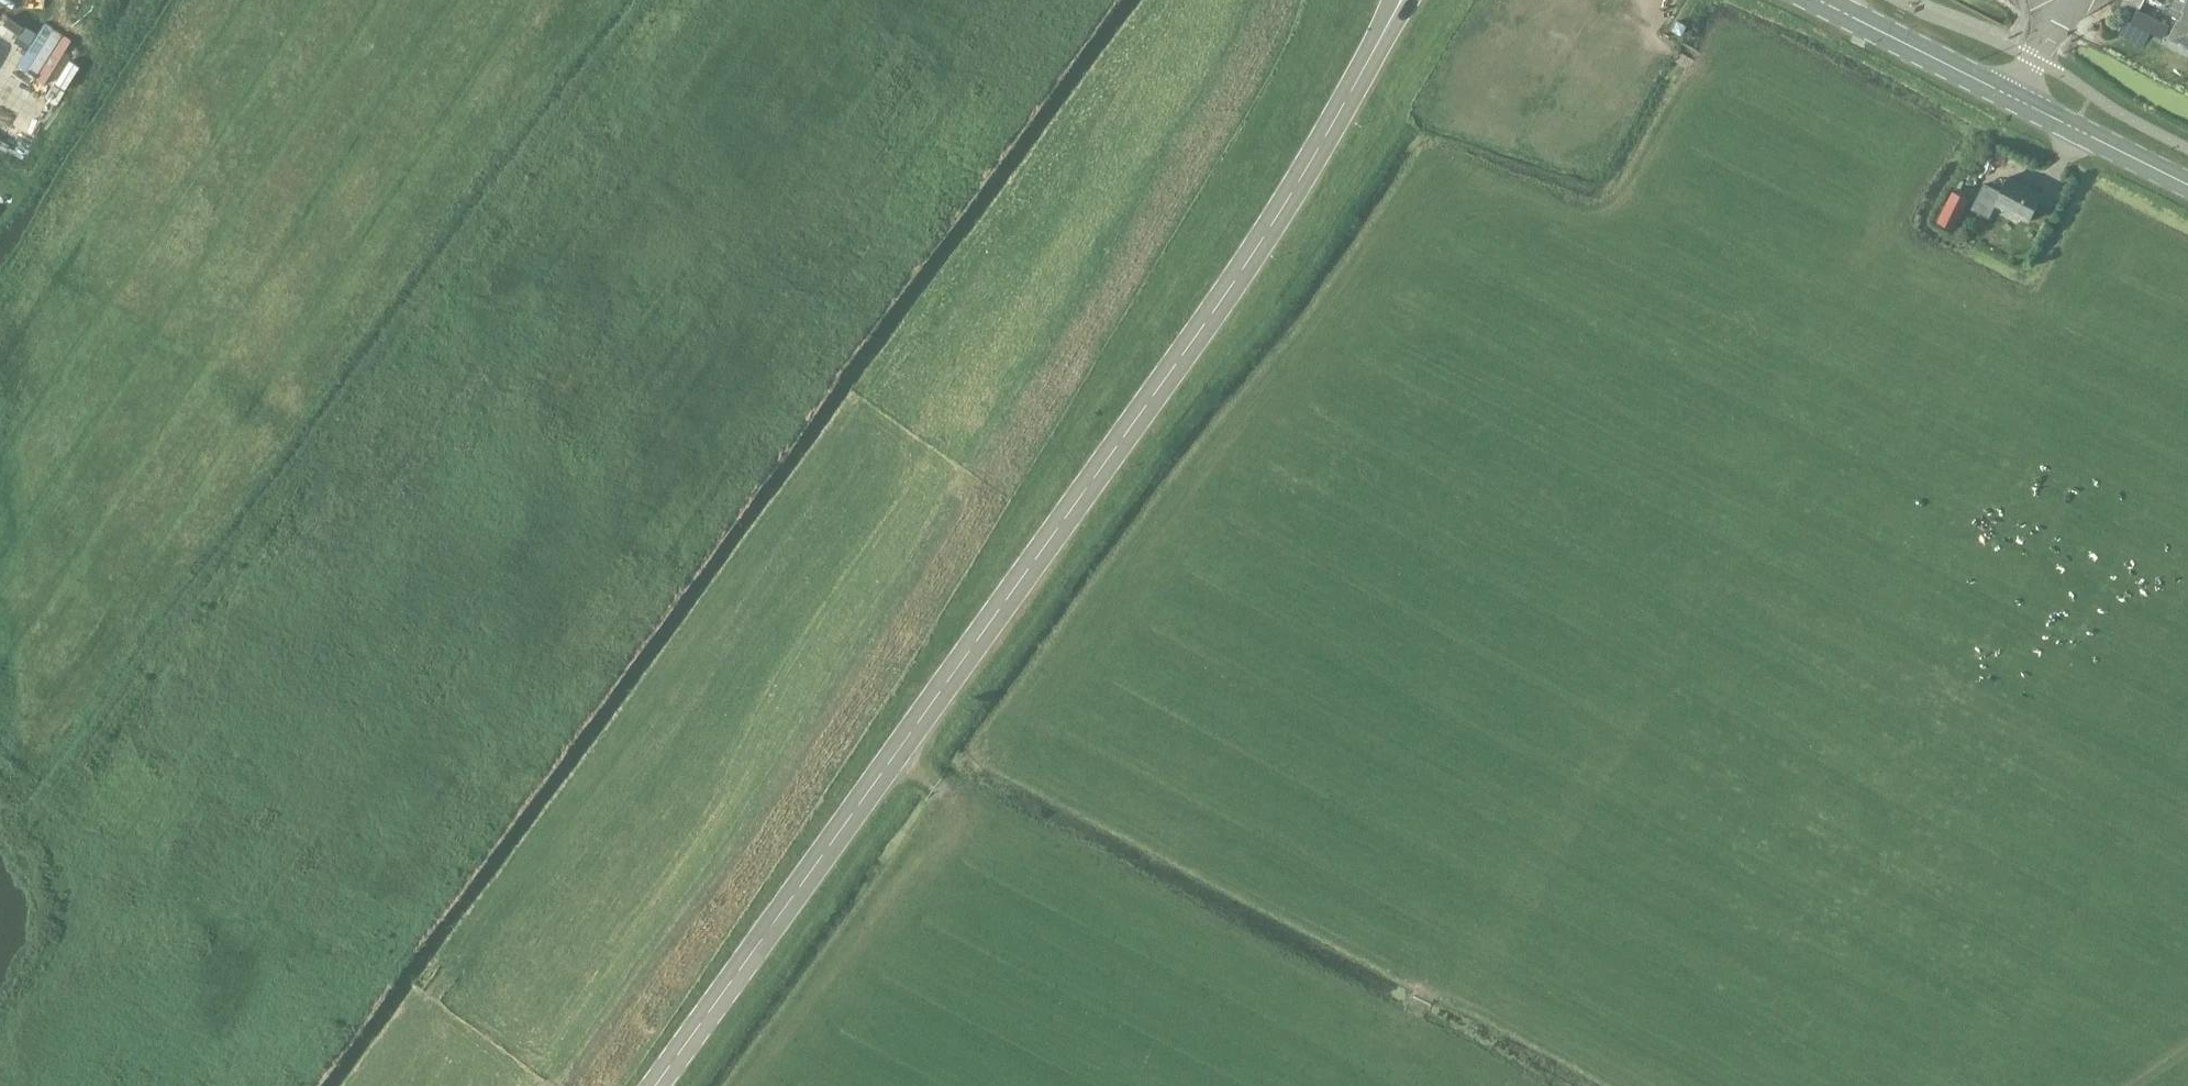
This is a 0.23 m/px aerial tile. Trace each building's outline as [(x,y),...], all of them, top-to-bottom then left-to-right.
[(2173,36),(2187,44),(2187,0),(2172,0),(2169,5),(2175,7),(2171,15),(2181,20),(2173,36)] [(2139,12),(2133,23),(2162,38),(2168,27),(2139,12)] [(2007,178),(2001,192),(1985,183),(1971,209),(1989,218),(1996,206),(2027,221),(2042,195),(2007,178)] [(1949,198),(1937,221),(1953,230),(1966,206),(1949,198)]
